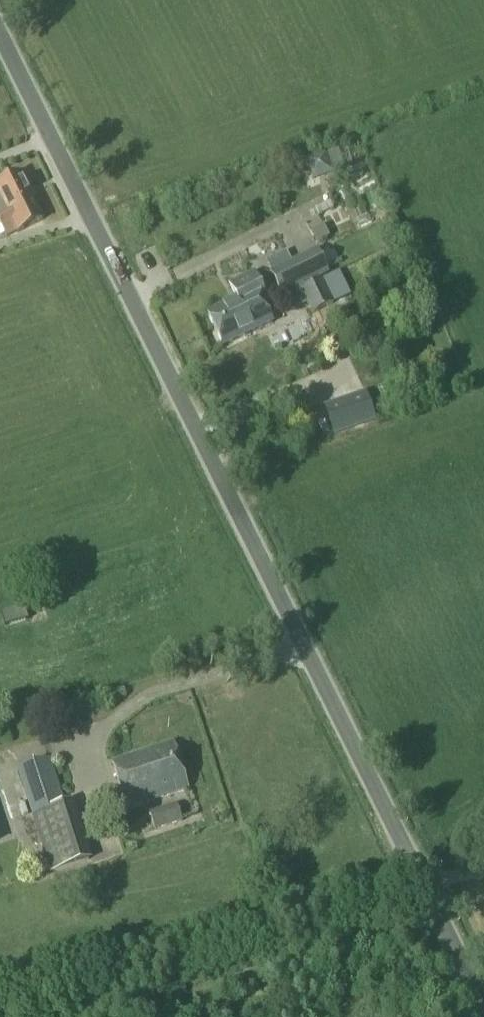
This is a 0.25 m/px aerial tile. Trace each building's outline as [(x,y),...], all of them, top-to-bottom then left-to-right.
[(286,162),(292,183),(333,170),(326,149),(286,162)] [(6,213),(0,216),(0,228),(5,239),(16,233),(16,235),(42,222),(31,201),(35,199),(23,175),(0,186),(0,201),(6,213)] [(323,236),(333,232),(324,213),(314,218),(323,236)] [(274,258),(291,245),(285,238),(268,251),(274,258)] [(270,275),(280,297),(327,276),(316,254),(270,275)] [(323,281),(334,304),(345,299),(334,276),(323,281)] [(225,289),(232,302),(207,314),(215,331),(264,307),(256,290),(249,277),(225,289)] [(334,304),(323,281),(301,292),(311,315),(334,304)] [(264,307),(215,331),(224,347),(272,323),(264,307)] [(343,407),(352,430),(373,422),(364,399),(343,407)] [(1,612),(5,627),(28,620),(24,606),(1,612)] [(113,764),(127,809),(188,789),(173,744),(113,764)] [(17,769),(32,817),(67,805),(51,759),(17,769)] [(72,804),(67,805),(32,817),(50,873),(90,860),(72,804)] [(149,813),(155,831),(182,822),(177,805),(149,813)]
